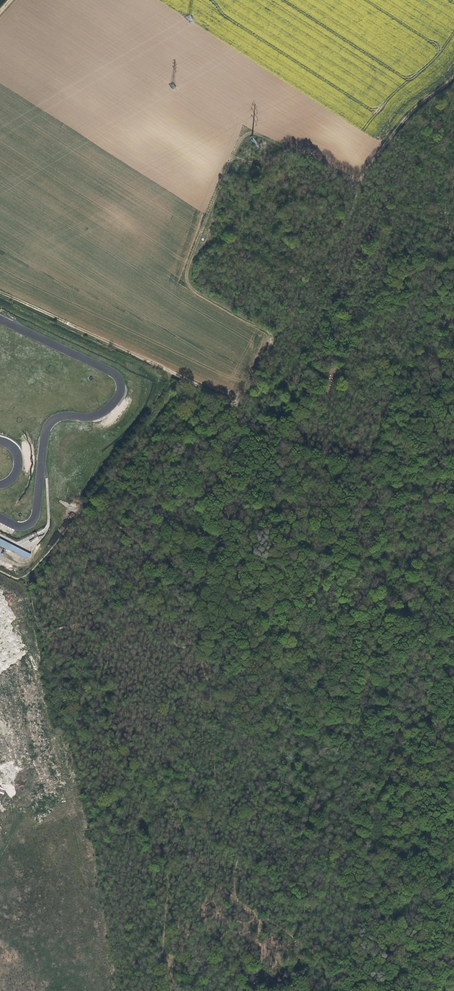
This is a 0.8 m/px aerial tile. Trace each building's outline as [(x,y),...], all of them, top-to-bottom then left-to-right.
[(0,540),(0,547),(28,561),(31,556),(0,540)]
